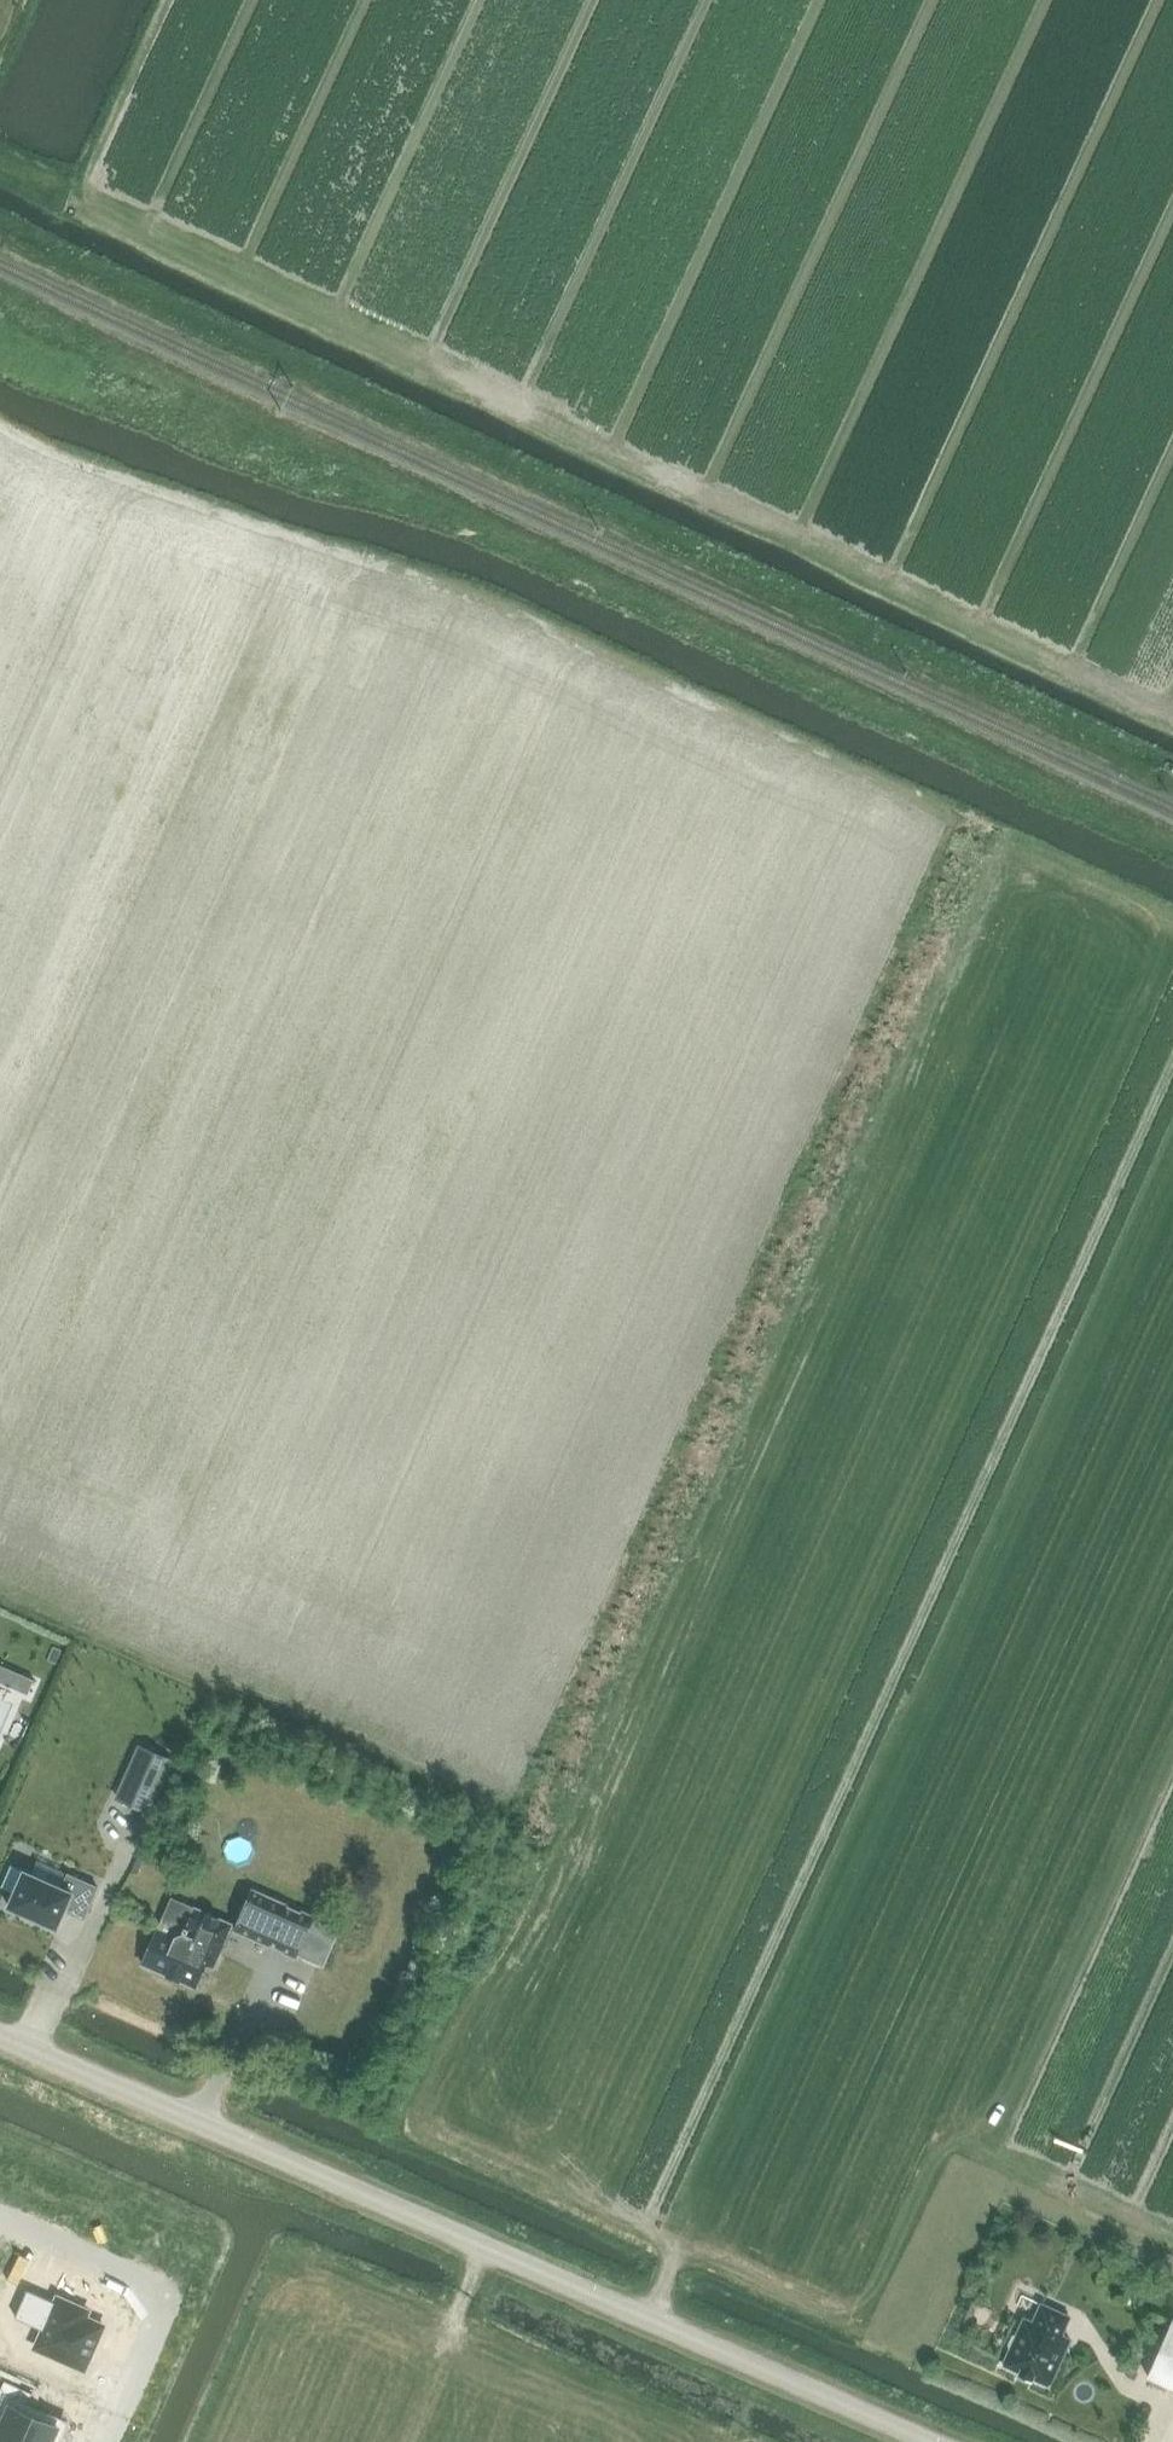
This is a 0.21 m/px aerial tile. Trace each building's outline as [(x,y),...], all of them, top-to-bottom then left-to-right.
[(28,1695),(34,1680),(0,1664),(0,1682),(28,1695)] [(125,1859),(149,1806),(118,1792),(95,1845),(125,1859)] [(54,1927),(62,1910),(80,1918),(94,1887),(65,1874),(59,1887),(21,1870),(5,1906),(54,1927)] [(289,1905),(253,1890),(235,1930),(271,1946),(272,1944),(285,1949),(284,1952),(296,1957),(314,1916),(302,1911),(301,1913),(288,1907),(289,1905)] [(180,1934),(172,1937),(155,1929),(139,1965),(191,1988),(206,1954),(214,1958),(229,1925),(192,1909),(180,1934)] [(28,2289),(16,2317),(44,2329),(36,2347),(85,2369),(104,2325),(86,2317),(89,2310),(86,2309),(87,2308),(85,2307),(84,2308),(76,2305),(77,2304),(75,2303),(75,2304),(62,2299),(63,2297),(61,2297),(60,2298),(59,2297),(57,2302),(28,2289)] [(1009,2345),(1010,2349),(1003,2366),(1049,2387),(1070,2341),(1061,2337),(1070,2318),(1041,2305),(1033,2324),(1024,2320),(1016,2336),(1013,2338),(1009,2345)] [(1146,2379),(1172,2391),(1172,2319),(1146,2379)] [(0,2391),(0,2431),(25,2441),(52,2441),(59,2425),(25,2410),(33,2392),(5,2379),(0,2391)] [(0,2431),(0,2441),(25,2441),(0,2431)]
